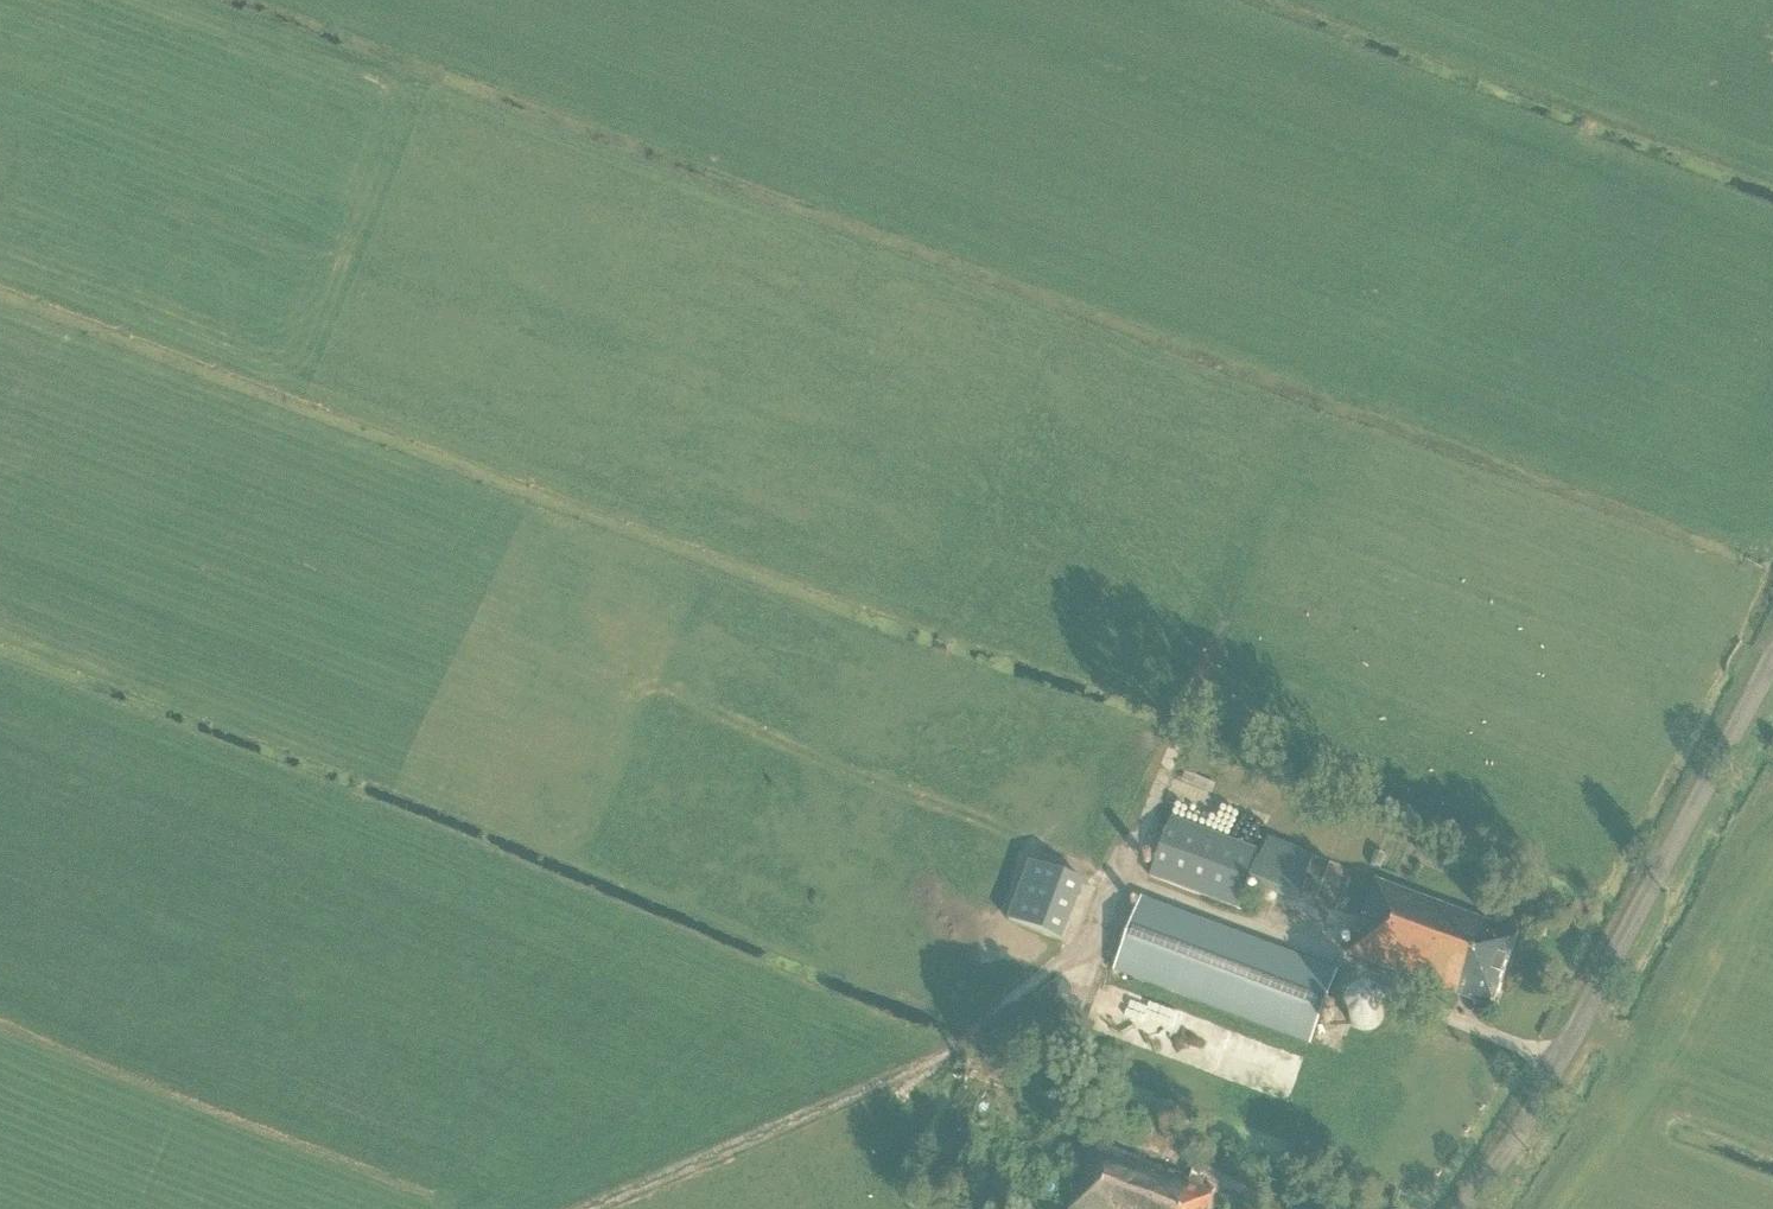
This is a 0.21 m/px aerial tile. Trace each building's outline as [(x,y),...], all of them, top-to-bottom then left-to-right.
[(1150,876),(1239,910),(1249,885),(1294,903),(1314,854),(1269,836),(1262,853),(1172,818),(1150,876)] [(1009,922),(1064,942),(1086,883),(1032,863),(1009,922)] [(1348,954),(1492,1008),(1520,934),(1376,880),(1363,916),(1368,917),(1361,936),(1356,934),(1348,954)] [(1338,970),(1142,897),(1114,972),(1310,1045),(1338,970)] [(1217,1189),(1094,1143),(1082,1173),(1086,1175),(1080,1191),(1076,1189),(1069,1208),(1209,1208),(1217,1189)] [(932,1180),(925,1194),(936,1199),(940,1192),(953,1198),(956,1191),(932,1180)]
